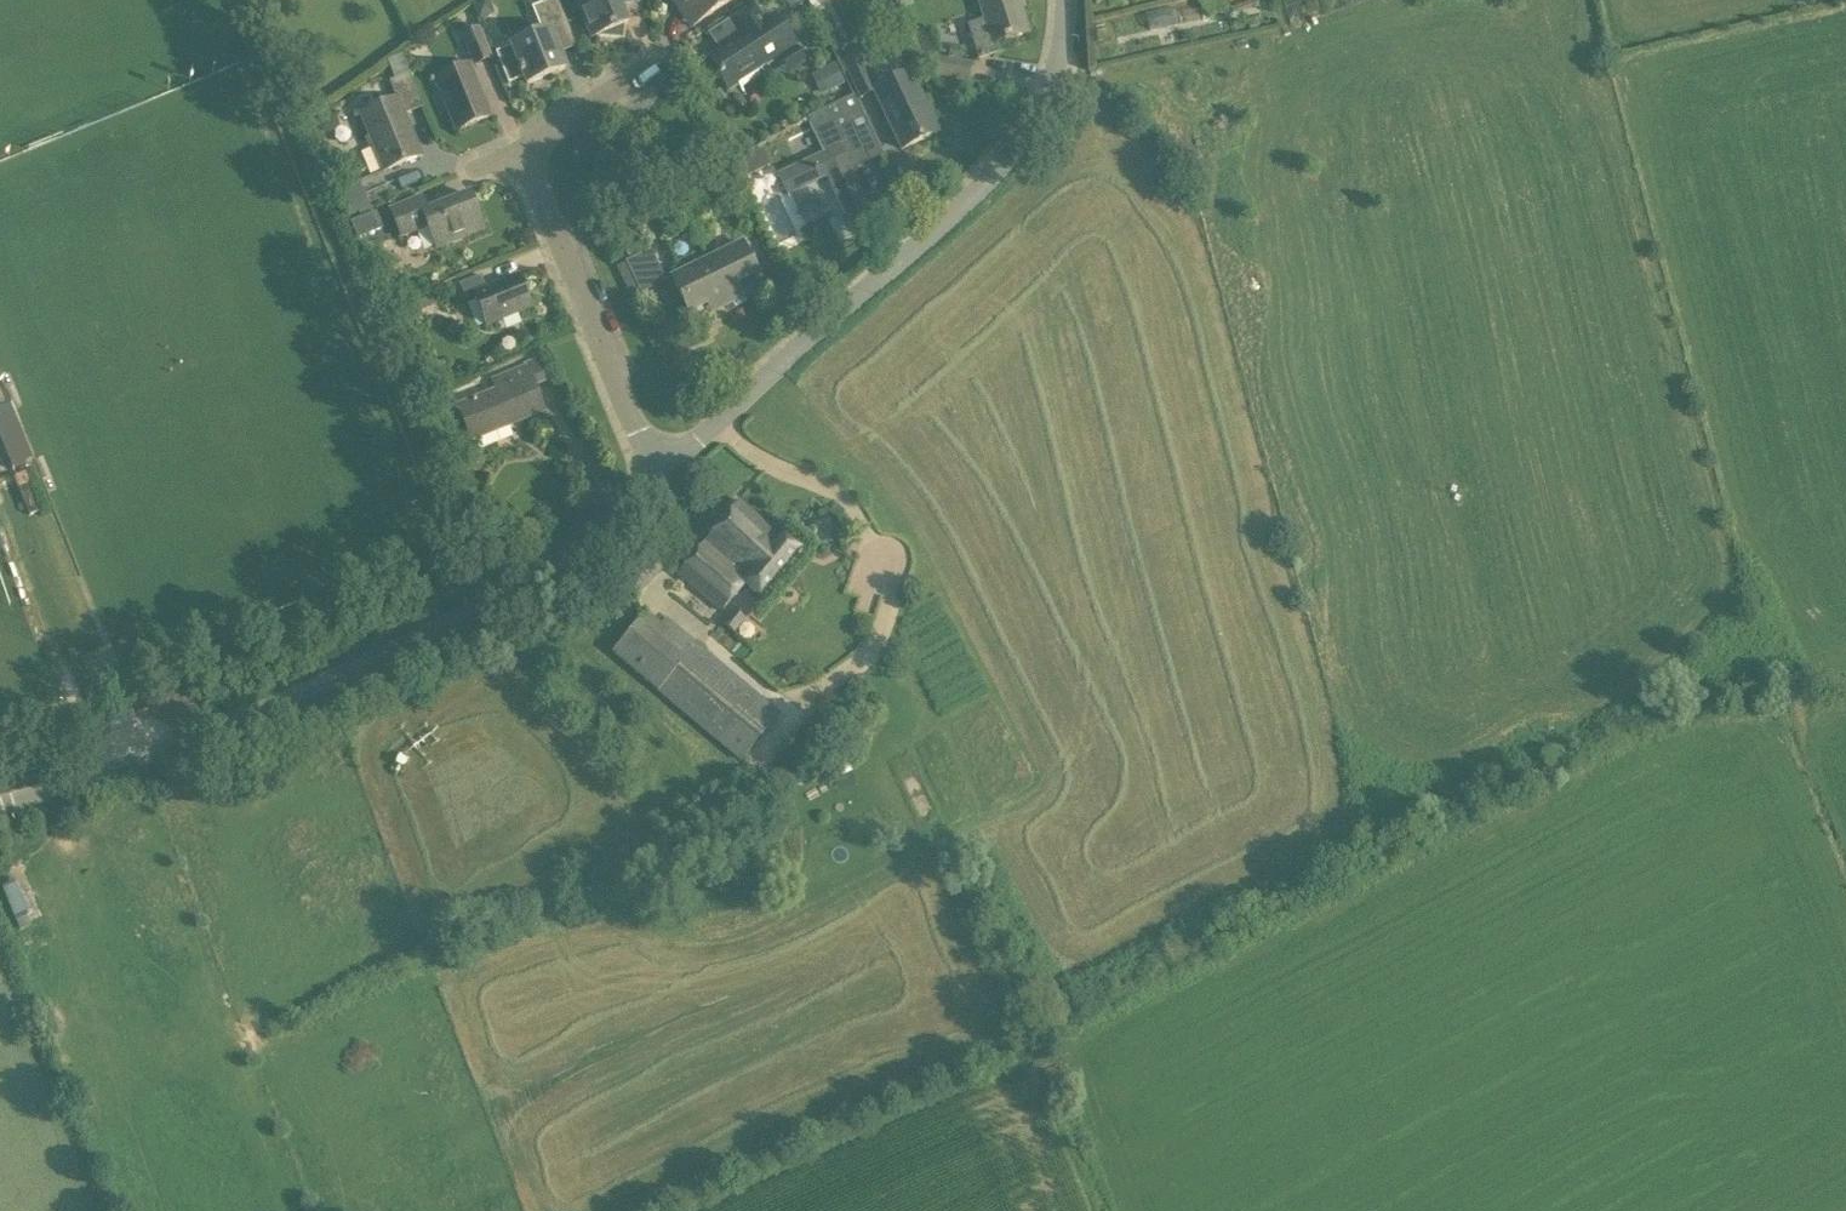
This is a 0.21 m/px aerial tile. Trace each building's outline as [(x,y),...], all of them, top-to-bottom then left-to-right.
[(542,33),(495,52),(508,84),(523,78),(526,84),(565,68),(549,30),(567,23),(558,0),(551,0),(532,8),(542,33)] [(591,39),(596,36),(623,40),(624,25),(628,24),(618,0),(575,0),(591,39)] [(691,26),(730,0),(673,0),(691,26)] [(803,1),(802,0),(784,0),(791,9),(803,1)] [(992,44),(1029,32),(1019,0),(976,0),(983,21),(968,25),(979,59),(995,54),(992,44)] [(738,84),(737,82),(795,44),(775,12),(766,18),(755,2),(727,20),(739,39),(708,59),(728,90),(738,84)] [(460,35),(473,67),(492,59),(479,27),(460,35)] [(968,83),(971,63),(961,61),(962,54),(950,52),(948,59),(935,57),(932,77),(968,83)] [(876,89),(859,54),(842,63),(858,97),(876,89)] [(821,95),(844,83),(834,64),(811,75),(821,95)] [(456,131),(491,117),(469,65),(435,79),(456,131)] [(397,99),(361,114),(384,170),(420,155),(403,115),(424,107),(409,73),(389,81),(397,99)] [(928,114),(931,112),(928,106),(925,107),(909,73),(874,90),(902,149),(937,132),(928,114)] [(850,226),(872,216),(846,160),(862,152),(855,137),(871,130),(854,95),(807,117),(824,152),(778,174),(788,195),(827,177),(850,226)] [(436,248),(483,229),(469,195),(429,211),(422,194),(388,208),(400,239),(428,228),(436,248)] [(630,295),(639,291),(641,294),(666,282),(645,239),(624,249),(629,260),(625,261),(626,262),(616,267),(630,295)] [(728,304),(761,288),(741,245),(672,278),(689,312),(724,295),(728,304)] [(473,295),(486,325),(530,307),(517,276),(487,289),(481,274),(459,284),(465,298),(473,295)] [(420,312),(436,305),(431,294),(415,301),(420,312)] [(472,440),(543,411),(533,386),(545,381),(536,359),(524,364),(525,367),(493,380),(497,390),(458,406),(472,440)] [(423,396),(429,410),(443,404),(436,390),(423,396)] [(34,459),(11,403),(0,407),(0,440),(12,468),(34,459)] [(760,598),(799,550),(783,537),(781,539),(737,502),(677,575),(720,611),(743,583),(760,598)] [(635,596),(662,568),(641,548),(614,575),(635,596)] [(734,633),(746,619),(733,608),(722,622),(734,633)] [(740,762),(780,714),(665,618),(660,625),(645,612),(611,653),(740,762)] [(16,920),(34,912),(20,879),(1,887),(16,920)]
